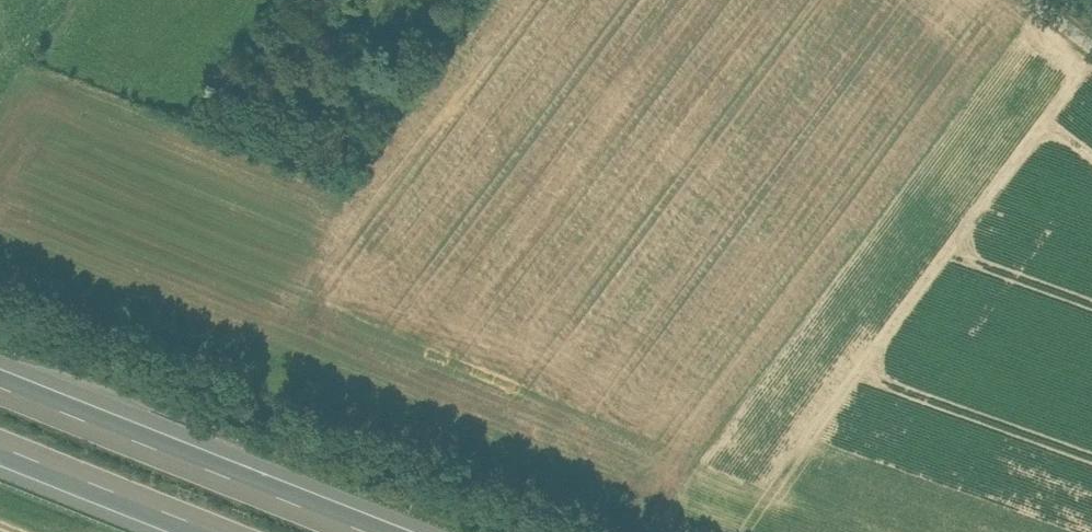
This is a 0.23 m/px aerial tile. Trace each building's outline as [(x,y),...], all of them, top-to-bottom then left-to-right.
[(296,88),(286,88),(286,96),(296,96),(296,88)] [(325,97),(316,97),(316,108),(316,109),(326,109),(325,97)] [(309,119),(309,108),(296,109),(296,119),(309,119)]
